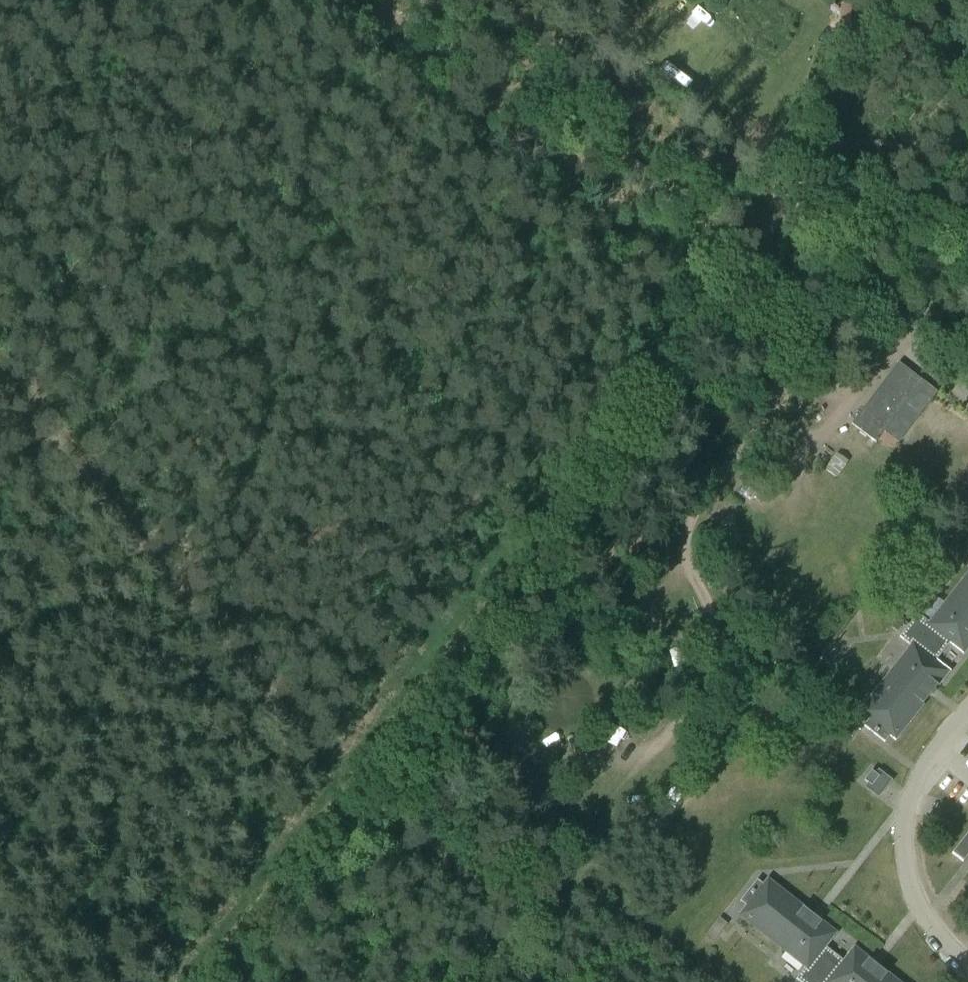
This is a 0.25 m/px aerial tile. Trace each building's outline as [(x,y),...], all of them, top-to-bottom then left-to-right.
[(839,24),(850,25),(852,0),(849,0),(841,0),(839,24)] [(898,362),(852,423),(876,442),(923,381),(898,362)] [(923,381),(906,402),(920,412),(936,391),(923,381)] [(861,712),(869,718),(864,725),(885,742),(891,735),(895,738),(948,671),(935,661),(951,641),(963,651),(967,645),(967,575),(930,623),(918,613),(900,636),(912,646),(861,712)] [(561,685),(548,696),(559,711),(573,701),(561,685)] [(864,779),(873,786),(880,777),(871,770),(864,779)] [(952,853),(963,861),(967,855),(967,832),(952,853)] [(877,966),(854,949),(844,961),(825,946),(835,933),(768,880),(765,883),(758,878),(741,899),(748,905),(742,913),(807,965),(797,977),(803,981),(897,981),(877,966)]
